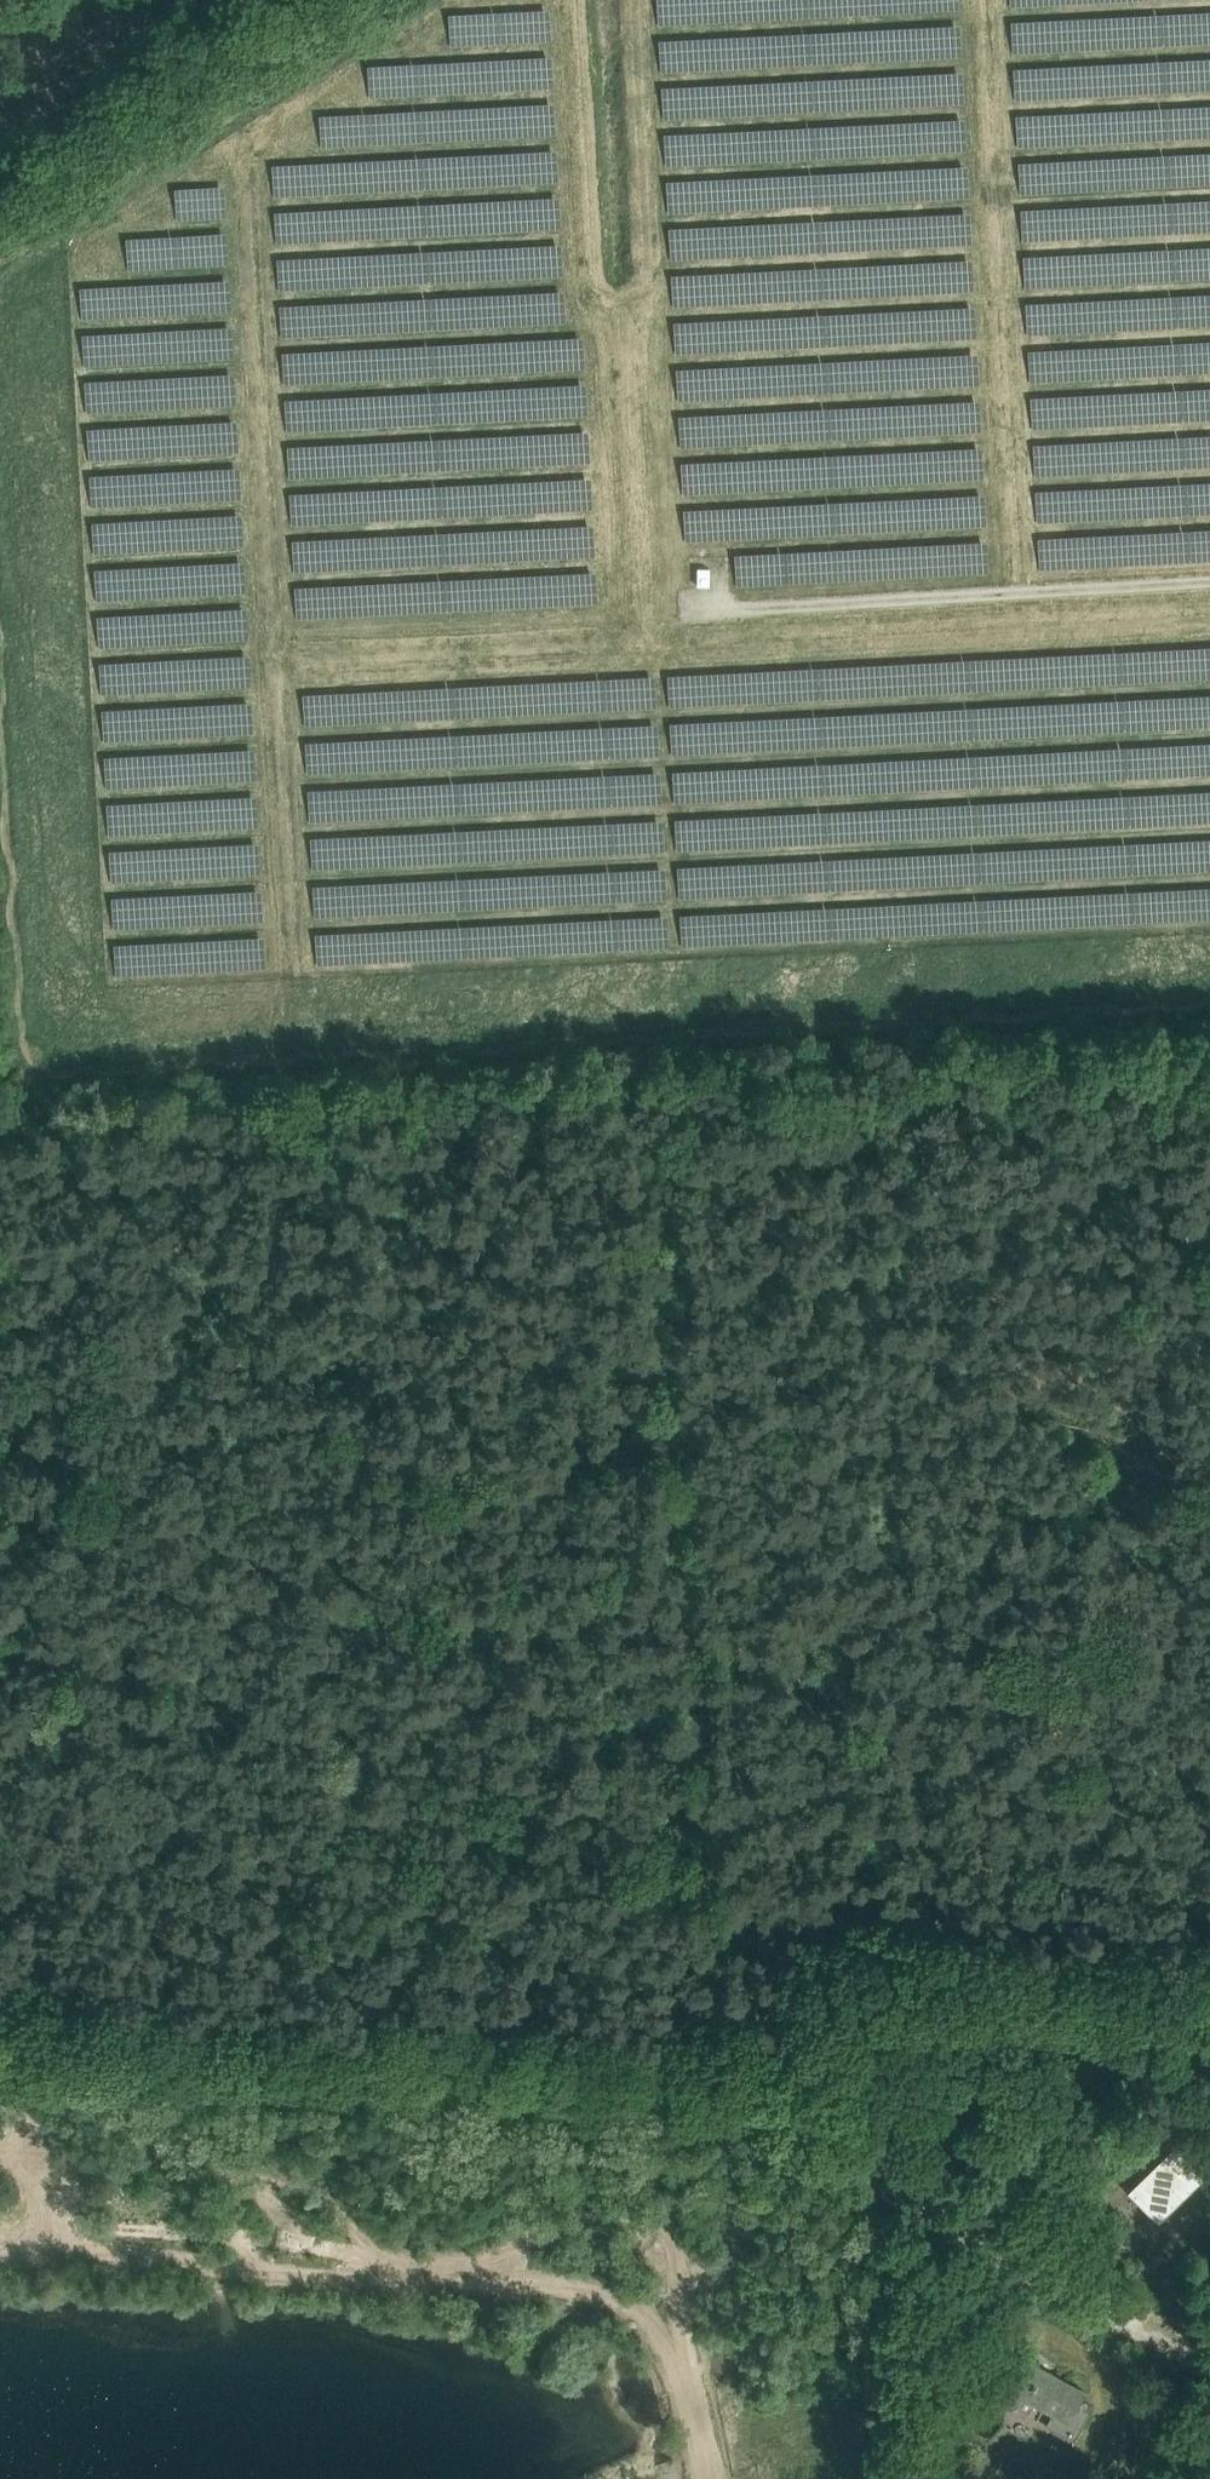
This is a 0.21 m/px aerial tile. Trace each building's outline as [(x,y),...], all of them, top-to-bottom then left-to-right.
[(1205,2175),(1176,2146),(1130,2192),(1158,2221),(1205,2175)] [(1024,2359),(1008,2388),(1002,2384),(994,2400),(1008,2408),(1017,2407),(1025,2411),(1030,2401),(1053,2413),(1046,2425),(1075,2441),(1093,2407),(1080,2400),(1085,2391),(1024,2359)]
